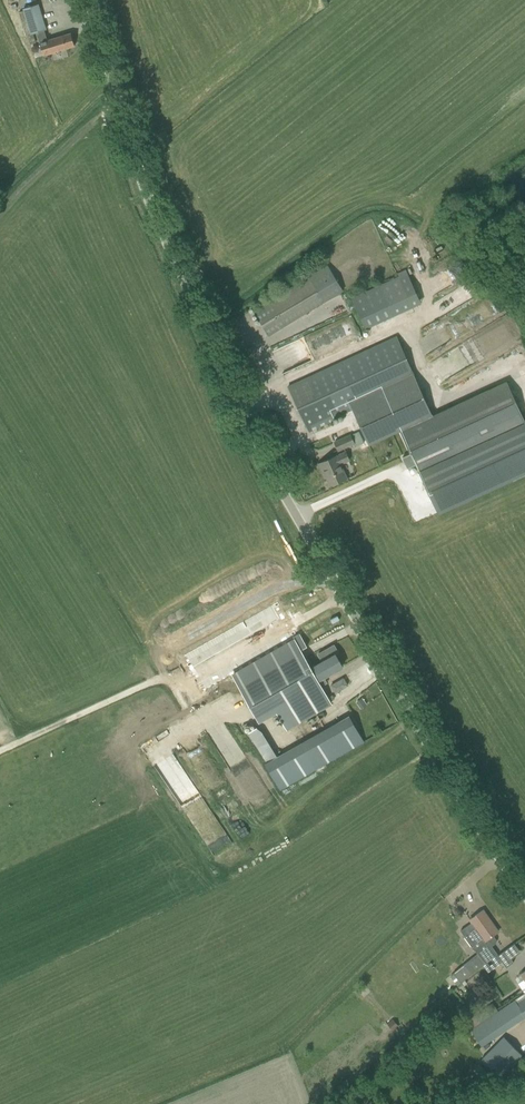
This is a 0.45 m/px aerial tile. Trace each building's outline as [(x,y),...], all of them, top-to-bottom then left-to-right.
[(23,8),(24,11),(20,12),(27,35),(47,29),(39,4),(23,8)] [(40,43),(42,51),(43,55),(75,46),(71,33),(40,43)] [(435,252),(441,248),(436,241),(430,246),(435,252)] [(344,290),(328,264),(308,276),(263,304),(254,310),(269,335),(278,329),(324,303),(344,290)] [(380,290),(353,302),(366,330),(393,318),(380,290)] [(285,364),(356,341),(351,324),(279,347),(285,364)] [(397,337),(288,386),(309,431),(312,430),(311,428),(352,410),(368,445),(400,430),(401,431),(411,455),(403,459),(408,470),(416,466),(419,472),(524,424),(508,386),(434,419),(433,416),(397,337)] [(419,472),(420,474),(438,513),(524,472),(524,424),(419,472)] [(338,451),(355,443),(351,435),(335,442),(338,451)] [(345,451),(329,459),(318,463),(322,472),(324,471),(330,486),(347,478),(341,465),(349,461),(345,451)] [(321,708),(331,702),(318,680),(342,666),(336,655),(339,654),(334,645),(318,654),(322,662),(315,666),(314,665),(310,667),(299,648),(302,646),(299,642),(297,643),(295,641),(286,646),(235,675),(256,712),(271,703),(286,728),(321,708)] [(221,652),(227,665),(242,658),(237,645),(221,652)] [(336,692),(349,686),(345,678),(332,683),(336,692)] [(356,703),(361,709),(367,704),(362,698),(356,703)] [(310,772),(354,747),(364,741),(349,716),(340,722),(296,746),(310,772)] [(470,919),(473,923),(461,931),(465,937),(468,935),(476,946),(474,948),(479,955),(454,975),(460,982),(498,952),(492,945),(496,942),(496,939),(494,935),(498,931),(483,910),(470,919)] [(514,962),(505,950),(497,956),(506,968),(514,962)] [(453,974),(450,977),(457,985),(460,982),(454,975),(453,974)] [(505,1007),(516,1023),(524,1017),(524,993),(505,1007)] [(464,1005),(457,1010),(459,1014),(467,1009),(464,1005)] [(440,1009),(434,1015),(438,1020),(445,1014),(440,1009)] [(469,1010),(461,1016),(464,1022),(473,1016),(469,1010)] [(501,1078),(523,1056),(503,1037),(482,1059),(501,1078)] [(472,1070),(484,1082),(490,1075),(478,1063),(472,1070)]
